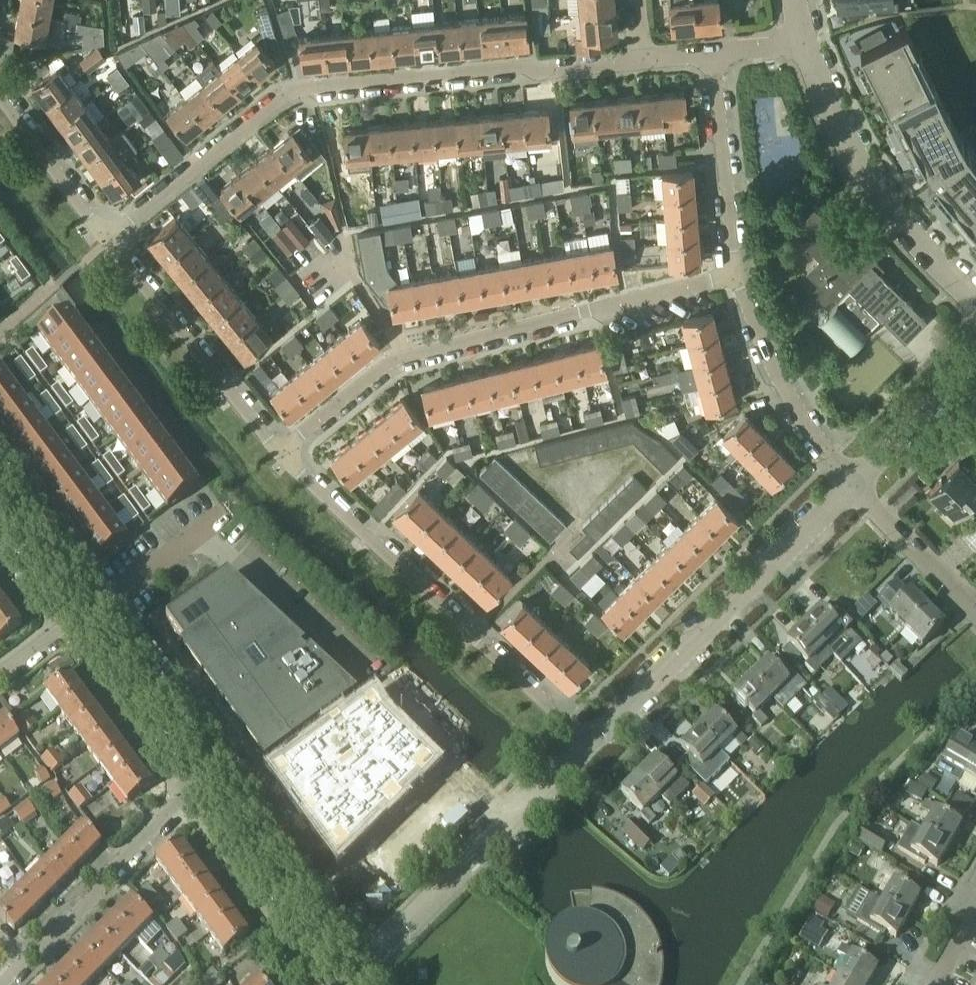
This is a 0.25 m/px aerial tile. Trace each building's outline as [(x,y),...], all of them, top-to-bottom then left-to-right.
[(18,10),(48,15),(51,0),(20,0),(18,10)] [(143,9),(155,7),(155,0),(142,0),(143,9)] [(533,17),(548,15),(547,3),(540,3),(540,0),(531,0),(533,17)] [(579,12),(615,8),(614,0),(578,0),(579,12)] [(669,0),(668,1),(671,29),(696,27),(694,0),(669,0)] [(696,27),(720,24),(718,0),(694,0),(696,27)] [(833,3),(837,2),(837,6),(839,6),(845,19),(864,11),(863,0),(833,0),(833,3)] [(864,11),(874,6),(876,10),(875,10),(876,12),(899,9),(898,0),(863,0),(864,11)] [(215,26),(229,15),(220,4),(206,14),(215,26)] [(276,11),(283,35),(296,31),(288,7),(276,11)] [(577,51),(601,49),(600,35),(617,33),(615,8),(579,12),(581,36),(575,36),(577,51)] [(66,9),(64,18),(77,21),(77,19),(78,13),(79,11),(66,9)] [(167,21),(166,9),(157,11),(158,25),(167,21)] [(263,37),(274,33),(266,9),(255,13),(263,37)] [(14,33),(44,38),(60,41),(62,26),(64,18),(48,15),(18,10),(14,33)] [(500,16),(503,47),(528,44),(525,13),(500,16)] [(143,14),(133,15),(135,31),(145,30),(143,14)] [(553,29),(549,29),(544,29),(544,26),(549,25),(548,15),(533,17),(534,27),(537,52),(555,50),(553,29)] [(182,22),(188,30),(196,40),(203,34),(196,25),(199,22),(193,16),(182,22)] [(479,18),(482,49),(503,47),(500,16),(479,18)] [(64,18),(62,26),(75,29),(77,21),(64,18)] [(456,20),(460,51),(482,49),(479,18),(456,20)] [(434,23),(437,53),(460,51),(456,20),(434,23)] [(77,21),(75,29),(75,30),(82,31),(83,46),(104,42),(104,25),(81,21),(77,21)] [(182,22),(174,25),(182,35),(190,45),(196,40),(188,30),(182,22)] [(412,25),(415,55),(437,53),(434,23),(412,25)] [(390,27),(392,58),(415,55),(412,25),(390,27)] [(367,29),(370,60),(392,58),(390,27),(367,29)] [(344,32),(346,62),(370,60),(367,29),(344,32)] [(161,31),(138,41),(153,59),(162,69),(169,62),(163,55),(173,46),(161,31)] [(975,239),(975,167),(959,147),(901,31),(860,51),(916,163),(924,159),(928,168),(934,175),(928,181),(975,239)] [(322,34),(326,64),(346,62),(344,32),(322,34)] [(302,67),(326,64),(322,34),(299,36),(302,67)] [(0,51),(0,59),(0,60),(11,58),(14,38),(3,36),(0,51)] [(237,54),(257,77),(275,63),(255,39),(237,54)] [(98,45),(80,59),(89,71),(99,63),(107,57),(101,50),(98,45)] [(220,68),(239,92),(257,77),(237,54),(220,68)] [(152,60),(147,64),(156,74),(161,70),(162,69),(153,59),(152,60)] [(44,60),(27,72),(34,82),(51,69),(46,64),(44,60)] [(31,84),(45,103),(70,85),(56,66),(51,69),(34,82),(31,84)] [(108,74),(113,81),(123,73),(118,66),(108,74)] [(202,83),(222,106),(239,92),(220,68),(202,83)] [(123,73),(113,81),(119,88),(128,80),(123,73)] [(184,97),(205,120),(222,106),(202,83),(184,97)] [(70,85),(45,103),(58,121),(83,103),(70,85)] [(660,93),(663,124),(687,122),(684,90),(660,93)] [(137,92),(124,102),(137,119),(139,117),(149,110),(144,103),(137,92)] [(638,95),(641,126),(663,124),(660,93),(638,95)] [(615,97),(619,139),(620,139),(619,128),(641,126),(638,95),(615,97)] [(167,111),(186,135),(205,120),(184,97),(167,111)] [(592,99),(596,131),(610,130),(611,140),(619,139),(615,97),(592,99)] [(569,102),(573,133),(596,131),(592,99),(569,102)] [(83,103),(58,121),(72,139),(96,120),(83,103)] [(524,110),(527,141),(550,139),(547,108),(524,110)] [(150,110),(139,118),(144,125),(155,117),(150,110)] [(502,112),(505,143),(527,141),(524,110),(502,112)] [(480,114),(482,146),(505,143),(502,112),(480,114)] [(456,117),(459,148),(482,146),(480,114),(456,117)] [(434,119),(436,150),(459,148),(456,117),(434,119)] [(411,121),(414,152),(436,150),(434,119),(411,121)] [(96,120),(72,139),(85,158),(110,140),(96,120)] [(389,123),(392,154),(414,152),(411,121),(389,123)] [(365,126),(369,157),(392,154),(389,123),(365,126)] [(343,128),(346,159),(369,157),(365,126),(343,128)] [(157,143),(168,135),(163,128),(152,136),(157,143)] [(291,129),(274,144),(284,157),(299,175),(322,155),(313,144),(308,149),(291,129)] [(110,140),(85,158),(98,175),(123,157),(110,140)] [(254,160),(274,184),(293,168),(284,157),(274,144),(254,160)] [(666,151),(668,165),(676,164),(675,150),(666,151)] [(657,152),(658,166),(668,165),(666,151),(657,152)] [(621,155),(622,169),(632,168),(630,154),(621,155)] [(614,170),(622,169),(621,155),(612,156),(614,170)] [(112,194),(137,176),(123,157),(98,175),(112,194)] [(236,174),(256,199),(274,184),(254,160),(236,174)] [(591,168),(592,182),(602,181),(601,179),(600,168),(591,168)] [(661,173),(663,193),(694,190),(692,170),(661,173)] [(220,188),(240,212),(256,199),(236,174),(220,188)] [(193,184),(208,203),(218,215),(229,206),(204,175),(193,184)] [(507,175),(499,176),(501,199),(510,198),(507,175)] [(531,180),(532,194),(541,192),(539,179),(531,180)] [(512,184),(515,197),(532,194),(531,180),(512,184)] [(300,191),(309,202),(316,196),(307,185),(300,191)] [(486,189),(489,202),(497,201),(495,187),(486,189)] [(486,189),(478,190),(480,204),(489,202),(486,189)] [(478,190),(471,192),(473,205),(480,204),(478,190)] [(663,193),(665,215),(696,213),(694,190),(663,193)] [(581,193),(584,210),(590,209),(587,192),(581,193)] [(582,211),(584,210),(581,193),(570,195),(573,212),(582,211)] [(450,195),(441,197),(443,210),(453,209),(450,195)] [(335,196),(321,201),(336,227),(342,225),(335,196)] [(617,198),(618,209),(631,208),(630,196),(617,198)] [(441,197),(424,200),(426,214),(443,210),(441,197)] [(389,210),(381,211),(383,222),(401,218),(399,208),(397,200),(387,202),(389,210)] [(535,201),(537,215),(545,213),(543,200),(535,201)] [(528,216),(537,215),(535,201),(525,203),(528,216)] [(413,205),(399,208),(401,218),(415,216),(413,205)] [(229,206),(218,215),(224,223),(235,214),(229,206)] [(510,206),(504,207),(507,222),(513,221),(510,206)] [(812,277),(819,284),(812,292),(828,308),(871,265),(813,207),(792,229),(821,258),(812,267),(817,271),(812,277)] [(499,208),(490,209),(492,223),(501,221),(499,208)] [(585,224),(595,222),(593,208),(590,209),(584,210),(582,211),(585,224)] [(366,210),(369,224),(376,222),(375,209),(366,210)] [(490,209),(481,211),(484,224),(492,223),(490,209)] [(665,215),(667,239),(698,237),(696,213),(665,215)] [(318,215),(309,223),(324,242),(333,234),(318,215)] [(147,239),(164,259),(192,237),(175,216),(147,239)] [(446,218),(448,231),(457,229),(454,216),(446,218)] [(292,217),(282,225),(297,244),(299,247),(300,247),(310,239),(292,217)] [(439,233),(448,231),(446,218),(436,219),(439,233)] [(384,301),(391,300),(394,315),(416,310),(412,280),(397,282),(397,280),(387,267),(382,242),(422,236),(420,222),(380,230),(357,234),(364,276),(384,301)] [(282,225),(271,234),(287,252),(287,253),(297,244),(282,225)] [(634,235),(620,236),(621,245),(634,244),(634,235)] [(241,245),(249,254),(260,245),(253,236),(241,245)] [(192,237),(164,259),(180,279),(208,256),(192,237)] [(669,264),(686,263),(700,261),(698,237),(667,239),(669,264)] [(590,247),(595,278),(617,274),(611,243),(590,247)] [(634,244),(621,245),(622,254),(635,253),(634,244)] [(260,245),(249,254),(256,263),(267,254),(260,245)] [(590,247),(568,251),(575,281),(595,278),(590,247)] [(545,255),(551,286),(575,281),(568,251),(545,255)] [(522,259),(528,290),(551,286),(545,255),(522,259)] [(208,256),(180,279),(196,298),(224,276),(208,256)] [(500,264),(506,294),(528,290),(522,259),(500,264)] [(16,261),(10,265),(17,275),(23,270),(16,261)] [(433,266),(437,307),(461,302),(456,272),(446,273),(445,264),(433,266)] [(479,267),(484,298),(506,294),(500,264),(479,267)] [(871,265),(828,308),(817,319),(847,349),(854,342),(855,343),(857,343),(858,343),(859,342),(860,342),(860,341),(860,340),(860,339),(860,338),(859,337),(881,315),(905,338),(925,318),(871,265)] [(412,280),(416,310),(437,307),(433,266),(431,266),(432,276),(412,280)] [(456,272),(461,302),(484,298),(479,267),(456,272)] [(23,270),(17,275),(15,276),(23,286),(31,280),(23,270)] [(273,284),(281,294),(292,284),(285,275),(273,284)] [(224,276),(196,298),(211,318),(239,295),(224,276)] [(292,284),(281,294),(288,302),(299,292),(292,284)] [(239,295),(211,318),(227,337),(255,315),(239,295)] [(325,308),(334,318),(338,314),(329,305),(325,308)] [(324,326),(334,318),(325,308),(316,316),(324,326)] [(51,352),(82,329),(69,312),(38,335),(51,352)] [(681,319),(687,341),(718,333),(712,312),(681,319)] [(255,315),(227,337),(244,358),(258,346),(260,350),(277,337),(274,332),(271,334),(255,315)] [(343,333),(363,356),(379,343),(360,319),(343,333)] [(64,370),(95,347),(82,329),(51,352),(64,370)] [(288,339),(297,349),(304,344),(295,333),(288,339)] [(326,347),(346,370),(363,356),(343,333),(326,347)] [(687,341),(693,364),(723,355),(718,333),(687,341)] [(289,355),(297,349),(288,339),(281,344),(289,355)] [(576,347),(584,377),(606,371),(598,341),(576,347)] [(77,387),(108,364),(95,347),(64,370),(77,387)] [(308,361),(328,385),(346,370),(326,347),(308,361)] [(554,352),(562,382),(584,377),(576,347),(554,352)] [(610,353),(612,361),(624,358),(622,350),(610,353)] [(33,366),(40,361),(33,351),(25,356),(33,366)] [(532,358),(540,388),(562,382),(554,352),(532,358)] [(693,364),(698,385),(729,376),(723,355),(693,364)] [(509,364),(518,393),(540,388),(532,358),(509,364)] [(612,361),(614,370),(626,367),(624,358),(612,361)] [(21,375),(28,370),(21,360),(14,365),(21,375)] [(40,361),(33,366),(40,377),(47,371),(40,361)] [(290,376),(310,400),(328,385),(308,361),(290,376)] [(291,415),(310,400),(290,376),(278,385),(259,362),(252,368),(291,415)] [(90,405),(121,382),(108,364),(77,387),(90,405)] [(488,369),(496,399),(518,393),(509,364),(488,369)] [(10,382),(0,369),(0,390),(10,382)] [(466,375),(474,405),(496,399),(488,369),(466,375)] [(28,370),(21,375),(29,385),(36,380),(28,370)] [(444,381),(452,410),(474,405),(466,375),(444,381)] [(735,400),(729,376),(698,385),(704,408),(735,400)] [(430,416),(452,410),(444,381),(422,386),(430,416)] [(23,400),(10,382),(0,390),(0,417),(23,400)] [(103,422),(134,399),(121,382),(90,405),(103,422)] [(59,401),(66,396),(58,386),(51,391),(59,401)] [(621,397),(624,405),(637,402),(635,393),(621,397)] [(47,410),(54,404),(47,394),(40,400),(47,410)] [(66,396),(59,401),(66,411),(73,406),(66,396)] [(385,412),(405,436),(422,422),(402,398),(385,412)] [(116,440),(147,417),(134,399),(103,422),(116,440)] [(36,418),(23,400),(0,417),(0,434),(5,440),(36,418)] [(626,414),(637,411),(639,411),(637,402),(624,405),(626,414)] [(54,404),(47,410),(55,420),(62,415),(54,404)] [(592,408),(596,422),(604,420),(600,406),(592,408)] [(582,410),(586,424),(596,422),(592,408),(582,410)] [(368,426),(388,450),(405,436),(385,412),(368,426)] [(729,461),(738,452),(762,430),(744,413),(722,435),(732,445),(723,454),(729,461)] [(129,457),(160,435),(147,417),(116,440),(129,457)] [(549,419),(554,433),(560,431),(556,417),(549,419)] [(18,458),(49,435),(36,418),(5,440),(18,458)] [(515,421),(520,440),(529,438),(524,418),(515,421)] [(674,418),(653,427),(667,436),(679,430),(674,418)] [(539,421),(542,435),(554,433),(549,419),(539,421)] [(85,436),(92,430),(84,420),(77,426),(85,436)] [(660,441),(631,421),(534,445),(539,464),(632,440),(663,471),(677,458),(660,441)] [(350,440),(369,465),(388,450),(368,426),(350,440)] [(505,430),(509,443),(516,442),(513,428),(505,430)] [(73,444),(80,439),(72,429),(65,434),(73,444)] [(92,430),(85,436),(92,446),(99,440),(92,430)] [(498,446),(509,443),(505,430),(495,432),(498,446)] [(762,430),(738,452),(754,468),(777,446),(762,430)] [(668,437),(688,457),(698,448),(681,431),(668,437)] [(31,476),(62,453),(49,435),(18,458),(31,476)] [(142,475),(173,452),(160,435),(129,457),(142,475)] [(80,439),(73,444),(81,454),(87,449),(80,439)] [(462,441),(466,455),(473,453),(469,439),(462,441)] [(331,456),(350,480),(369,465),(350,440),(331,456)] [(455,458),(466,455),(462,441),(451,444),(455,458)] [(419,454),(428,465),(437,456),(426,446),(419,454)] [(777,446),(754,468),(770,484),(793,462),(777,446)] [(155,493),(186,470),(173,452),(142,475),(155,493)] [(44,493),(75,470),(62,453),(31,476),(44,493)] [(414,459),(424,469),(428,465),(419,454),(414,459)] [(111,470),(118,465),(110,455),(103,460),(111,470)] [(478,473),(550,540),(566,524),(494,456),(478,473)] [(446,457),(436,467),(444,475),(454,465),(446,457)] [(928,489),(955,517),(975,497),(975,460),(968,467),(961,459),(941,478),(940,477),(928,489)] [(686,479),(692,472),(683,462),(676,469),(685,478),(686,479)] [(99,479),(106,474),(98,464),(91,469),(99,479)] [(118,465),(111,470),(118,480),(125,475),(118,465)] [(685,479),(685,478),(676,469),(668,477),(677,486),(679,486),(682,485),(683,484),(684,482),(685,481),(685,479)] [(57,511),(88,488),(75,470),(44,493),(57,511)] [(186,470),(155,493),(168,510),(199,487),(186,470)] [(397,479),(391,485),(400,495),(413,481),(407,473),(399,482),(397,479)] [(106,474),(99,479),(106,489),(113,484),(106,474)] [(633,474),(581,526),(586,530),(569,548),(577,556),(646,488),(633,474)] [(720,489),(738,507),(746,499),(740,493),(742,492),(729,480),(720,489)] [(466,493),(474,500),(485,489),(477,482),(466,493)] [(384,492),(394,501),(400,495),(391,485),(384,492)] [(418,487),(393,513),(411,530),(435,503),(418,487)] [(70,528),(101,505),(88,488),(57,511),(70,528)] [(485,489),(474,500),(483,509),(494,497),(485,489)] [(651,493),(661,504),(666,499),(656,489),(651,493)] [(136,505),(143,500),(136,490),(129,495),(136,505)] [(654,511),(661,504),(651,493),(643,501),(654,511)] [(698,512),(720,534),(737,517),(715,496),(698,512)] [(124,514),(131,508),(124,498),(117,503),(124,514)] [(143,500),(136,505),(144,515),(151,510),(143,500)] [(435,503),(411,530),(428,547),(454,521),(435,503)] [(83,546),(114,523),(101,505),(70,528),(83,546)] [(131,508),(124,514),(132,524),(139,518),(131,508)] [(635,509),(624,520),(635,530),(645,519),(635,509)] [(683,527),(704,549),(720,534),(698,512),(683,527)] [(503,528),(512,536),(522,525),(514,517),(503,528)] [(624,520),(618,526),(628,537),(635,530),(624,520)] [(454,521),(428,547),(448,565),(473,539),(454,521)] [(114,523),(83,546),(96,563),(127,540),(114,523)] [(522,525),(512,536),(519,543),(530,532),(522,525)] [(621,543),(628,537),(618,526),(611,533),(621,543)] [(667,543),(688,566),(704,549),(683,527),(667,543)] [(473,539),(448,565),(467,583),(491,556),(473,539)] [(608,560),(613,554),(602,543),(596,548),(608,560)] [(652,558),(672,581),(688,566),(667,543),(652,558)] [(586,559),(595,568),(602,561),(592,552),(586,559)] [(491,556),(467,583),(486,600),(510,574),(491,556)] [(637,573),(658,595),(672,581),(652,558),(637,573)] [(589,574),(595,568),(586,559),(580,565),(589,574)] [(620,589),(642,611),(658,595),(637,573),(620,589)] [(205,676),(208,680),(225,703),(222,705),(223,706),(226,704),(246,732),(243,734),(244,735),(247,733),(267,760),(264,762),(265,764),(357,697),(310,653),(305,657),(300,652),(304,648),(229,577),(166,621),(184,646),(181,648),(182,649),(184,647),(204,675),(202,677),(202,678),(205,676)] [(551,589),(560,598),(569,589),(560,579),(551,589)] [(896,584),(877,603),(904,631),(926,609),(910,593),(908,595),(896,584)] [(569,589),(560,598),(564,602),(573,592),(569,589)] [(602,607),(624,629),(642,611),(620,589),(602,607)] [(867,596),(860,603),(870,613),(877,606),(867,596)] [(500,623),(517,638),(540,617),(522,600),(500,623)] [(6,607),(0,611),(0,641),(20,626),(6,607)] [(926,609),(904,631),(921,648),(943,626),(926,609)] [(820,610),(804,626),(825,648),(834,657),(833,657),(840,664),(844,661),(861,644),(844,626),(840,630),(820,610)] [(584,621),(590,626),(598,617),(593,611),(584,621)] [(540,617),(517,638),(534,654),(556,632),(540,617)] [(598,617),(590,626),(596,632),(605,623),(598,617)] [(804,626),(787,643),(807,663),(807,664),(804,666),(814,676),(821,670),(833,657),(834,657),(825,648),(804,626)] [(556,632),(534,654),(551,670),(572,647),(556,632)] [(790,646),(783,653),(793,664),(800,657),(790,646)] [(572,647),(551,670),(567,685),(589,662),(572,647)] [(767,662),(751,678),(772,700),(783,711),(806,689),(777,659),(770,665),(767,662)] [(889,670),(901,681),(908,674),(896,663),(889,670)] [(45,693),(60,713),(83,693),(69,675),(45,693)] [(751,678),(733,695),(754,716),(751,719),(761,728),(767,722),(759,713),(772,700),(751,678)] [(823,697),(832,706),(838,701),(829,692),(823,697)] [(83,693),(60,713),(72,730),(97,712),(83,693)] [(374,711),(280,782),(344,871),(432,768),(374,711)] [(72,730),(86,749),(111,731),(97,712),(72,730)] [(27,714),(14,723),(19,731),(32,721),(27,714)] [(714,714),(698,731),(719,753),(732,740),(741,749),(746,744),(747,743),(738,733),(735,736),(714,714)] [(1,753),(19,739),(3,718),(0,721),(0,752),(1,753)] [(32,721),(19,731),(24,738),(37,728),(32,721)] [(111,731),(86,749),(99,766),(124,749),(111,731)] [(698,731),(681,748),(689,755),(681,763),(705,787),(729,763),(719,753),(698,731)] [(933,773),(941,778),(948,767),(963,776),(975,753),(975,748),(958,737),(943,763),(940,761),(933,773)] [(99,766),(113,785),(137,767),(124,749),(99,766)] [(54,751),(41,760),(46,767),(59,758),(54,751)] [(963,776),(958,786),(972,795),(972,796),(975,798),(975,753),(963,776)] [(59,758),(46,767),(51,774),(65,765),(59,758)] [(656,795),(659,798),(669,807),(688,789),(678,778),(675,780),(654,760),(638,776),(656,795)] [(113,785),(127,804),(151,786),(137,767),(113,785)] [(34,775),(42,785),(49,780),(41,769),(34,775)] [(917,786),(931,794),(938,782),(924,775),(917,786)] [(639,816),(649,826),(656,820),(647,811),(659,798),(656,795),(638,776),(621,793),(642,814),(639,816)] [(927,792),(910,783),(903,793),(921,803),(927,792)] [(54,801),(60,796),(52,784),(45,789),(54,801)] [(715,797),(703,786),(692,796),(704,808),(715,797)] [(81,788),(69,797),(73,803),(86,794),(81,788)] [(86,794),(73,803),(79,810),(91,801),(86,794)] [(973,804),(957,794),(951,805),(967,813),(973,804)] [(3,814),(10,809),(1,798),(0,799),(0,810),(3,814)] [(931,816),(922,832),(948,848),(960,827),(935,812),(937,809),(925,802),(920,810),(931,816)] [(20,808),(29,820),(36,814),(27,803),(20,808)] [(22,825),(29,820),(20,808),(13,813),(22,825)] [(655,839),(635,819),(622,833),(642,852),(655,839)] [(19,837),(25,832),(20,825),(14,830),(19,837)] [(937,868),(948,848),(922,832),(911,826),(897,849),(909,856),(911,853),(937,868)] [(65,843),(84,861),(100,845),(81,827),(65,843)] [(857,840),(881,855),(888,843),(864,829),(857,840)] [(65,843),(47,861),(68,878),(84,861),(65,843)] [(181,843),(155,862),(168,879),(194,862),(181,843)] [(870,865),(880,871),(886,861),(876,855),(870,865)] [(31,878),(50,896),(68,878),(47,861),(31,878)] [(168,879),(182,898),(206,879),(194,862),(168,879)] [(889,887),(880,903),(907,919),(919,898),(893,883),(895,880),(883,873),(879,881),(889,887)] [(14,895),(33,914),(50,896),(31,878),(14,895)] [(206,879),(182,898),(195,916),(221,898),(206,879)] [(136,895),(139,899),(150,891),(144,885),(136,895)] [(139,899),(150,909),(159,899),(151,891),(150,891),(139,899)] [(662,977),(663,967),(662,956),(660,944),(655,933),(649,923),(640,913),(632,906),(624,900),(615,896),(605,893),(591,891),(589,920),(587,920),(578,921),(570,923),(563,927),(556,933),(551,939),(547,945),(545,954),(545,962),(546,970),(548,977),(553,984),(661,984),(662,977)] [(14,932),(33,914),(14,895),(0,909),(0,918),(14,932)] [(861,912),(856,920),(868,927),(870,924),(895,939),(907,919),(880,903),(871,896),(861,912)] [(814,912),(826,919),(835,905),(822,897),(814,912)] [(195,916),(210,936),(235,918),(221,898),(195,916)] [(113,917),(135,938),(151,922),(129,900),(113,917)] [(799,939),(817,950),(828,933),(821,930),(824,924),(812,916),(799,939)] [(97,932),(121,953),(135,938),(113,917),(97,932)] [(235,918),(210,936),(223,954),(248,935),(235,918)] [(177,920),(166,928),(170,934),(181,926),(177,920)] [(170,934),(176,943),(187,934),(181,926),(170,934)] [(82,948),(105,969),(121,953),(97,932),(82,948)] [(839,975),(856,984),(868,984),(877,971),(851,956),(853,953),(841,945),(836,954),(847,960),(839,975)] [(87,984),(89,984),(105,969),(82,948),(67,963),(87,984)] [(154,956),(174,976),(185,966),(175,953),(169,958),(160,950),(154,956)] [(150,984),(166,984),(174,976),(154,956),(147,963),(159,973),(148,983),(150,984)] [(52,984),(87,984),(67,963),(49,982),(52,984)] [(142,968),(138,973),(144,979),(149,974),(142,968)] [(786,983),(789,984),(795,984),(798,981),(800,981),(802,977),(790,969),(787,974),(790,976),(786,983)] [(202,980),(207,984),(210,984),(218,977),(212,970),(202,980)] [(263,975),(257,982),(255,980),(250,984),(273,984),(263,975)] [(839,975),(833,984),(856,984),(839,975)] [(225,983),(218,977),(210,984),(223,984),(225,983)]
